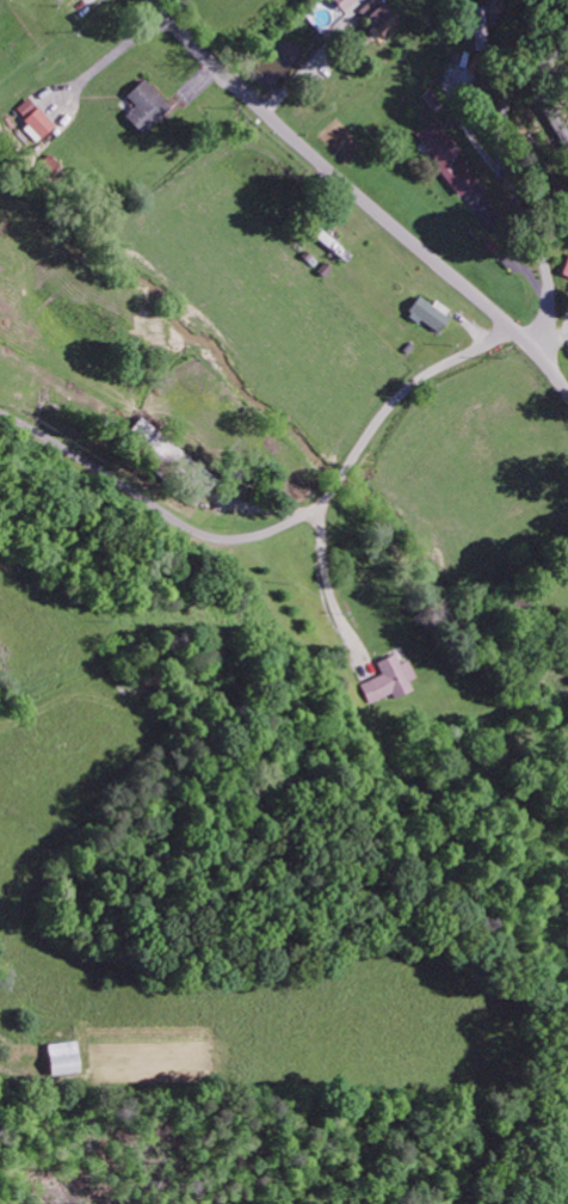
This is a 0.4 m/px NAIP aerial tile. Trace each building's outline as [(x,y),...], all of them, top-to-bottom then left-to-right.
[(354,0),(333,0),(343,11),(354,0)] [(386,40),(403,21),(380,0),(369,0),(357,13),(386,40)] [(144,137),(172,110),(143,79),(126,95),(136,105),(125,116),(144,137)] [(13,112),(40,140),(55,125),(29,97),(13,112)] [(459,196),(481,180),(437,118),(416,134),(459,196)] [(450,317),(420,297),(409,313),(439,333),(450,317)] [(197,506),(218,478),(139,418),(127,435),(193,485),(184,497),(197,506)] [(413,691),(408,680),(415,678),(408,661),(400,664),(396,654),(376,662),(382,675),(360,684),(368,703),(391,694),(393,699),(413,691)] [(77,1041),(47,1042),(48,1073),(78,1072),(77,1041)]
